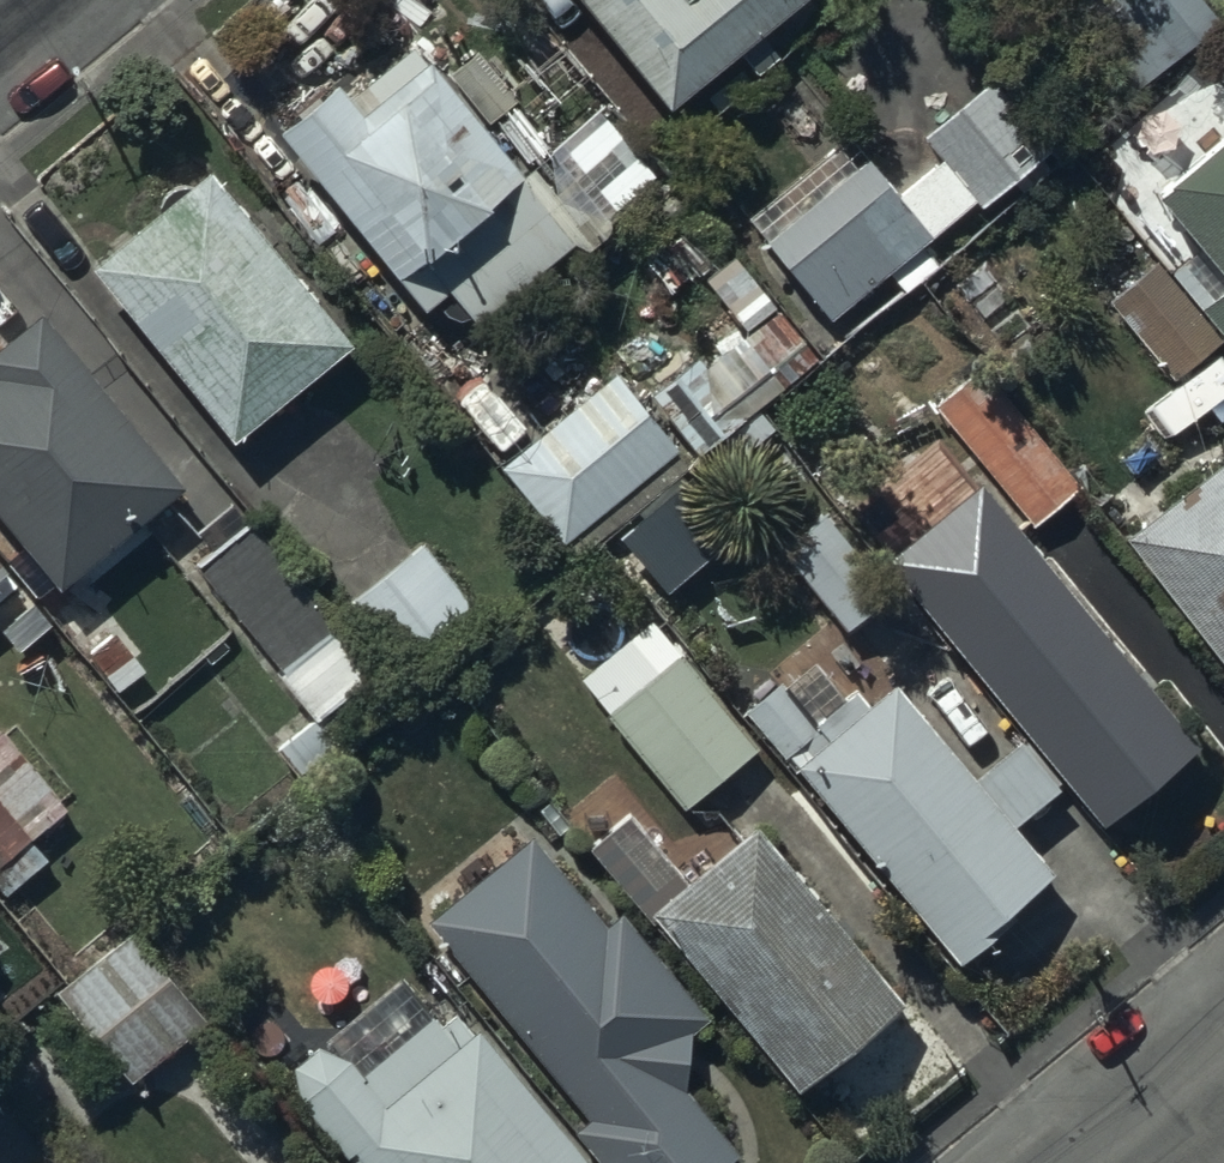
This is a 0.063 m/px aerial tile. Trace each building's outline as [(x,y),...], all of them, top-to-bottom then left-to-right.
[(667,101),(734,47),(755,72),(780,51),(758,24),(788,0),(584,0),(667,101)] [(1206,0),(1089,0),(1074,13),(1134,84),(1218,14),(1206,0)] [(333,73),(274,122),(424,303),(435,294),(454,316),(467,306),(476,316),(576,234),(587,246),(614,223),(600,206),(627,184),(610,163),(582,186),(545,142),(516,167),(410,39),(348,90),(333,73)] [(990,72),(920,131),(939,153),(975,195),(983,204),(1052,145),(990,72)] [(1223,267),(1223,119),(1151,180),(1223,267)] [(844,130),(745,214),(832,315),(885,270),(903,291),(938,261),(921,241),(975,195),(939,153),(931,160),(923,151),(888,181),(844,130)] [(205,164),(87,260),(232,437),(350,341),(205,164)] [(1173,375),(1221,335),(1157,256),(1108,295),(1173,375)] [(0,323),(0,514),(57,583),(183,479),(33,296),(0,323)] [(1223,330),(1223,299),(1209,312),(1223,330)] [(676,381),(655,395),(696,451),(767,400),(719,335),(669,372),(676,381)] [(983,366),(936,404),(1032,520),(1079,481),(983,366)] [(614,368),(497,462),(575,557),(691,464),(614,368)] [(1223,659),(1223,448),(1121,530),(1223,659)] [(628,532),(669,581),(730,529),(689,481),(628,532)] [(825,504),(778,543),(849,629),(896,590),(825,504)] [(370,668),(248,514),(195,556),(318,710),(370,668)] [(420,536),(342,602),(404,677),(483,612),(420,536)] [(1041,547),(944,627),(1102,818),(1199,738),(1041,547)] [(685,805),(758,743),(680,651),(607,713),(685,805)] [(811,745),(792,761),(961,957),(1015,911),(1007,902),(1050,864),(1012,820),(1055,784),(1015,738),(973,773),(892,679),(868,700),(853,683),(811,718),(778,679),(744,708),(783,754),(804,736),(811,745)] [(276,748),(297,774),(345,737),(325,711),(276,748)] [(0,724),(0,887),(4,892),(48,856),(30,835),(67,805),(0,724)] [(755,820),(648,908),(796,1085),(902,997),(755,820)] [(574,1126),(604,1162),(722,1162),(738,1150),(683,1083),(688,1026),(706,1011),(620,906),(602,920),(531,832),(427,916),(588,1114),(574,1126)] [(134,922),(55,985),(129,1077),(208,1014),(134,922)] [(19,936),(0,953),(0,1013),(49,969),(19,936)] [(297,1093),(357,1162),(595,1162),(476,1024),(471,1028),(455,1009),(445,1017),(427,1012),(360,1069),(348,1055),(312,1039),(289,1059),(297,1093)]
